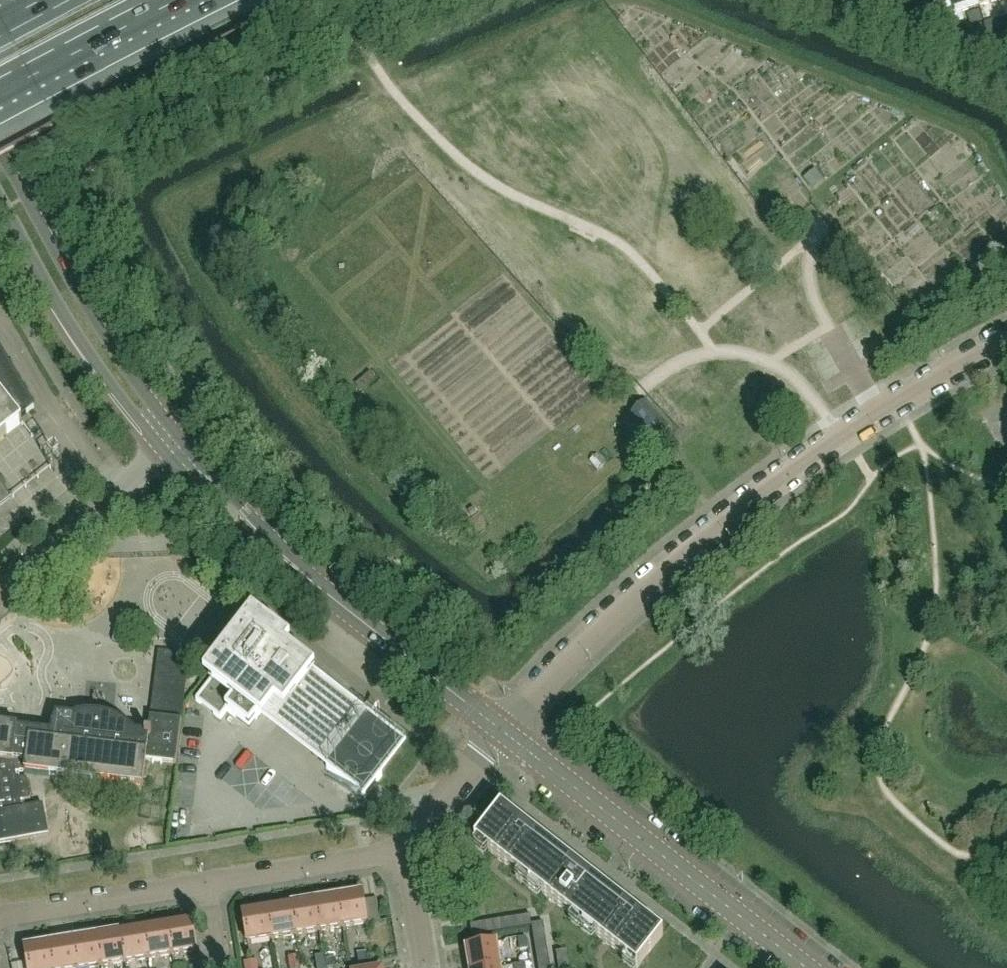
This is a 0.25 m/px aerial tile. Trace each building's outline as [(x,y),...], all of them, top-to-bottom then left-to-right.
[(976,0),(943,0),(949,17),(955,15),(971,10),(978,7),(976,0)] [(999,19),(1003,31),(1006,29),(1006,16),(999,19)] [(21,423),(23,426),(24,425),(22,422),(20,419),(34,407),(0,350),(0,440),(21,423)] [(673,430),(646,400),(629,416),(655,446),(673,430)] [(0,483),(0,507),(11,499),(12,500),(12,499),(0,483)] [(291,647),(253,617),(204,680),(210,684),(197,701),(221,719),(227,711),(250,729),(256,720),(262,724),(275,708),(284,715),(286,713),(307,729),(339,754),(327,769),(365,799),(370,793),(382,777),(377,773),(398,746),(367,723),(371,718),(338,692),(287,652),(291,647)] [(176,765),(182,723),(182,721),(150,718),(150,719),(151,719),(151,720),(149,735),(137,733),(127,725),(115,718),(103,714),(90,713),(76,715),(76,716),(76,717),(56,715),(56,716),(51,733),(18,729),(18,728),(0,726),(0,845),(49,836),(43,805),(33,807),(27,779),(21,780),(20,772),(25,771),(25,774),(27,774),(27,772),(129,784),(129,786),(144,788),(147,762),(176,765)] [(529,885),(555,853),(554,852),(501,811),(502,810),(501,809),(475,842),(476,843),(477,842),(530,884),(529,885)] [(584,927),(584,926),(609,895),(610,894),(609,893),(608,894),(555,853),(556,852),(555,851),(554,852),(555,853),(529,885),(530,886),(531,885),(584,925),(583,926),(584,927)] [(367,925),(362,893),(338,897),(343,928),(367,925)] [(664,936),(663,935),(662,936),(609,895),(584,926),(638,967),(639,967),(664,936)] [(343,928),(338,897),(314,901),(319,932),(343,928)] [(319,932),(314,901),(290,904),(296,936),(319,932)] [(296,936),(290,904),(267,908),(272,940),(296,936)] [(272,940),(267,908),(243,912),(248,944),(272,940)] [(531,925),(532,925),(530,916),(522,917),(524,929),(532,928),(531,925)] [(524,929),(522,917),(515,918),(517,930),(524,929)] [(517,930),(515,918),(507,920),(509,932),(517,930)] [(197,952),(191,920),(167,924),(172,956),(197,952)] [(509,932),(507,920),(500,921),(502,933),(509,932)] [(502,933),(500,921),(492,922),(494,934),(502,933)] [(494,934),(492,922),(485,923),(487,935),(494,934)] [(487,935),(485,923),(478,924),(479,936),(487,935)] [(543,923),(532,925),(531,925),(532,928),(533,934),(545,932),(543,923)] [(172,956),(167,924),(144,928),(149,960),(172,956)] [(479,936),(478,924),(470,926),(472,938),(479,936)] [(149,960),(144,928),(120,932),(125,964),(149,960)] [(125,964),(120,932),(96,936),(101,967),(125,964)] [(546,939),(545,932),(533,934),(534,941),(546,939)] [(96,936),(73,940),(77,967),(98,967),(101,967),(96,936)] [(521,950),(529,948),(527,938),(519,940),(521,950)] [(547,947),(546,939),(534,941),(535,949),(547,947)] [(73,940),(49,944),(53,967),(77,967),(73,940)] [(49,944),(25,947),(28,967),(53,967),(49,944)] [(497,944),(465,949),(469,967),(499,967),(501,967),(497,944)] [(548,954),(547,947),(535,949),(536,956),(548,954)] [(556,953),(557,961),(569,958),(568,951),(556,953)] [(369,962),(368,953),(358,955),(360,964),(369,962)] [(549,961),(548,954),(536,956),(537,963),(549,961)] [(290,967),(300,967),(298,956),(289,957),(290,967)] [(324,959),(324,956),(316,957),(317,967),(326,967),(324,959)] [(326,967),(337,967),(336,958),(324,959),(326,967)] [(570,966),(569,958),(557,961),(558,967),(570,966)]
